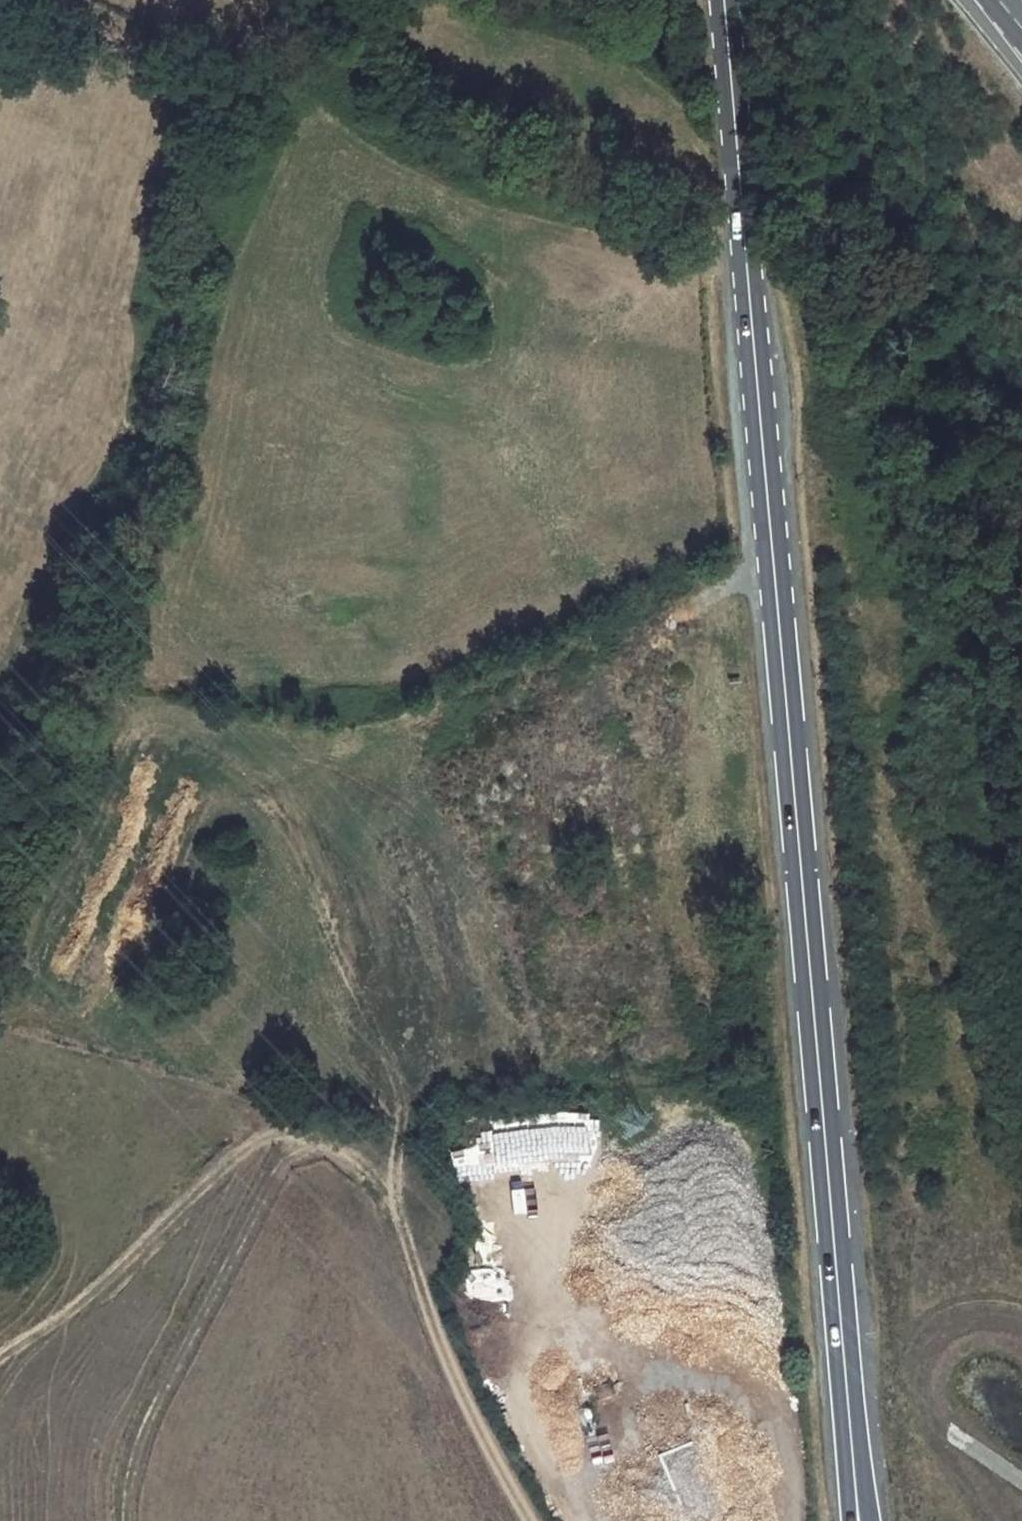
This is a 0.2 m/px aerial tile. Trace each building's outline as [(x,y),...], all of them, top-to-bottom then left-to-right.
[(482,1219),(463,1310),(499,1317),(518,1226),(482,1219)]
